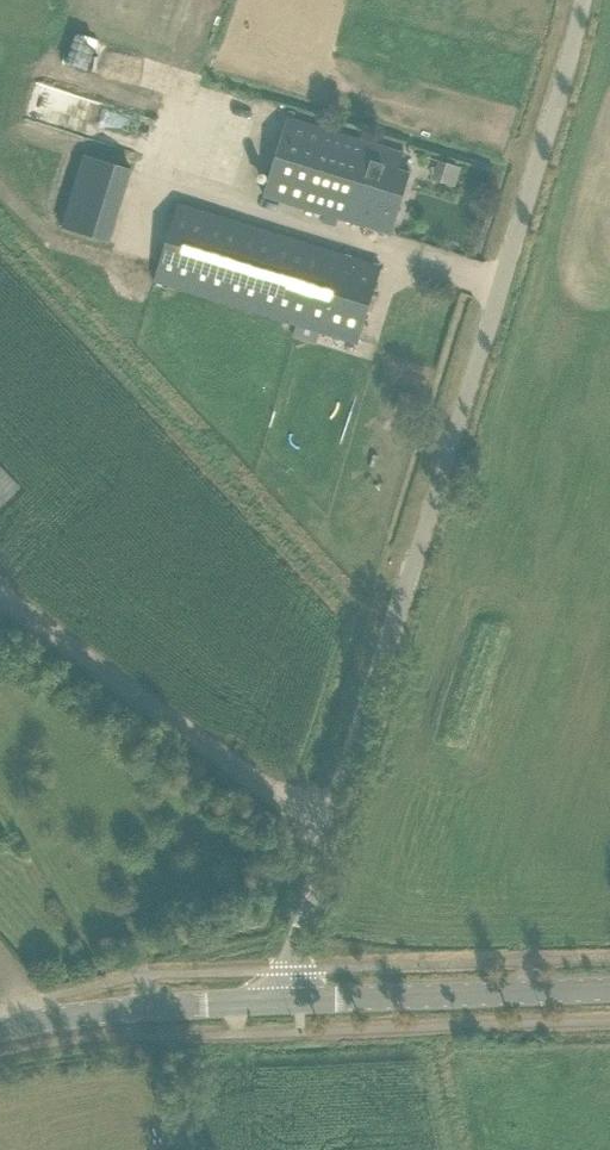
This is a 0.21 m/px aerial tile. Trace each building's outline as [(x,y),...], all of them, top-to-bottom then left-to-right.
[(336,223),(338,219),(390,235),(409,173),(397,169),(402,153),(287,117),(265,196),(320,212),(319,217),(336,223)] [(101,241),(126,167),(79,152),(55,225),(101,241)] [(433,159),(428,179),(453,185),(458,165),(433,159)] [(153,281),(356,344),(380,267),(177,204),(153,281)]
